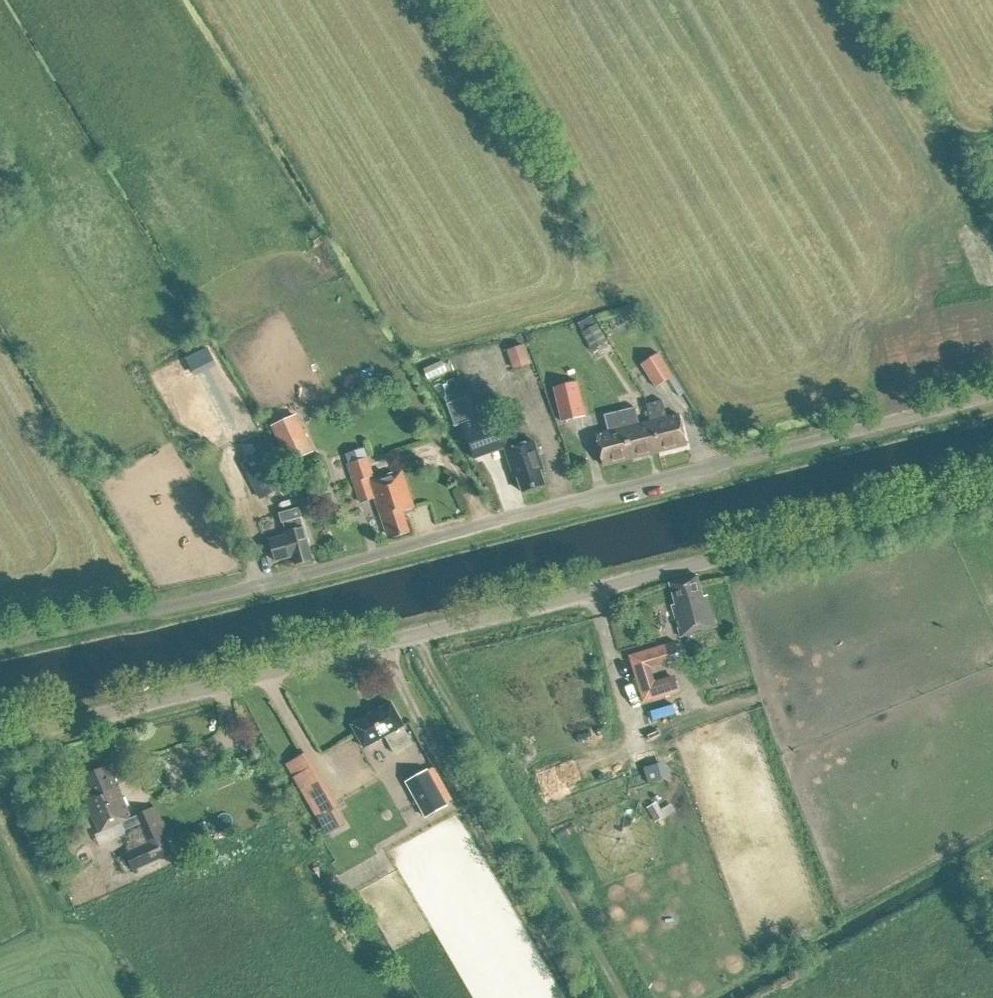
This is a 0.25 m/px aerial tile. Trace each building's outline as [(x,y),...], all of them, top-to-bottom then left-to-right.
[(607,342),(597,324),(581,333),(592,351),(607,342)] [(530,364),(524,344),(507,350),(513,370),(530,364)] [(672,377),(658,353),(640,364),(655,387),(672,377)] [(444,359),(426,366),(430,376),(448,369),(444,359)] [(585,416),(577,382),(553,387),(561,422),(585,416)] [(467,399),(450,405),(458,427),(463,425),(474,457),(473,457),(474,459),(504,449),(513,476),(516,475),(522,492),(545,485),(539,468),(542,467),(534,442),(519,447),(514,431),(503,434),(496,414),(475,421),(467,399)] [(650,422),(658,453),(686,446),(678,415),(666,418),(662,401),(646,405),(650,422)] [(658,453),(650,422),(639,424),(635,407),(619,411),(631,459),(658,453)] [(603,466),(631,459),(619,411),(604,415),(608,432),(596,435),(603,466)] [(314,452),(296,414),(270,426),(287,464),(314,452)] [(286,486),(267,450),(241,464),(259,500),(286,486)] [(415,508),(402,470),(370,480),(369,478),(374,477),(367,458),(346,464),(359,504),(374,499),(387,539),(409,532),(403,512),(415,508)] [(312,560),(303,527),(300,517),(302,516),(300,506),(279,512),(285,532),(282,533),(283,536),(269,540),(275,562),(292,557),(295,565),(312,560)] [(703,597),(697,576),(669,584),(675,604),(672,606),(681,637),(715,628),(706,596),(703,597)] [(664,645),(628,656),(642,703),(679,692),(674,675),(654,681),(650,667),(670,661),(679,658),(674,642),(664,645)] [(412,744),(402,727),(403,726),(391,703),(351,725),(364,748),(385,736),(394,754),(412,744)] [(308,752),(286,765),(294,778),(316,766),(308,752)] [(649,784),(663,780),(658,764),(644,768),(649,784)] [(93,796),(84,800),(99,834),(123,824),(126,831),(139,825),(148,844),(126,854),(133,871),(171,854),(151,809),(136,816),(136,818),(132,820),(108,766),(84,776),(93,796)] [(447,806),(427,770),(404,783),(424,819),(447,806)]
